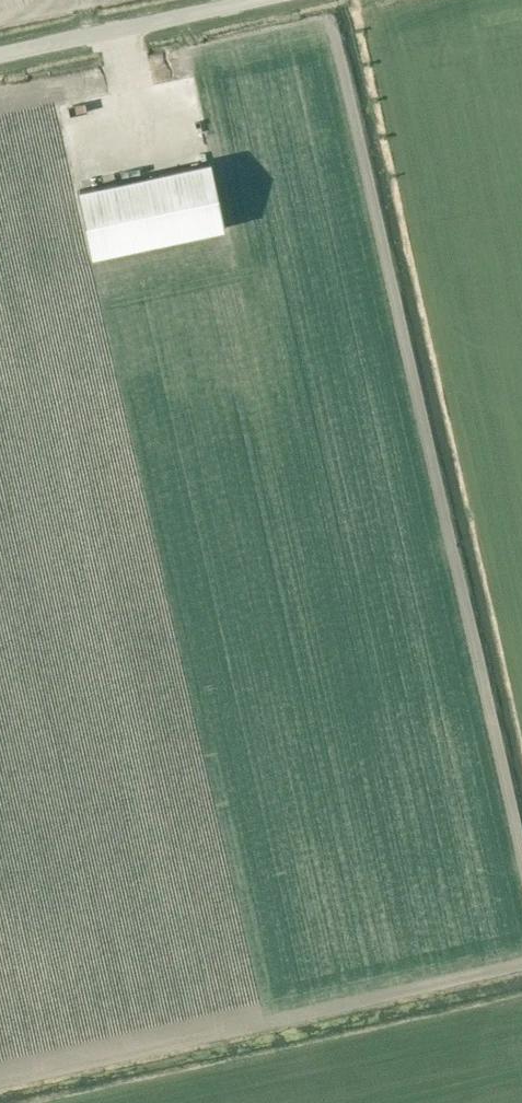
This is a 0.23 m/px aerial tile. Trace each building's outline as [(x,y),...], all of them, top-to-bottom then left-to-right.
[(224,227),(210,162),(77,190),(91,256),(224,227)]
